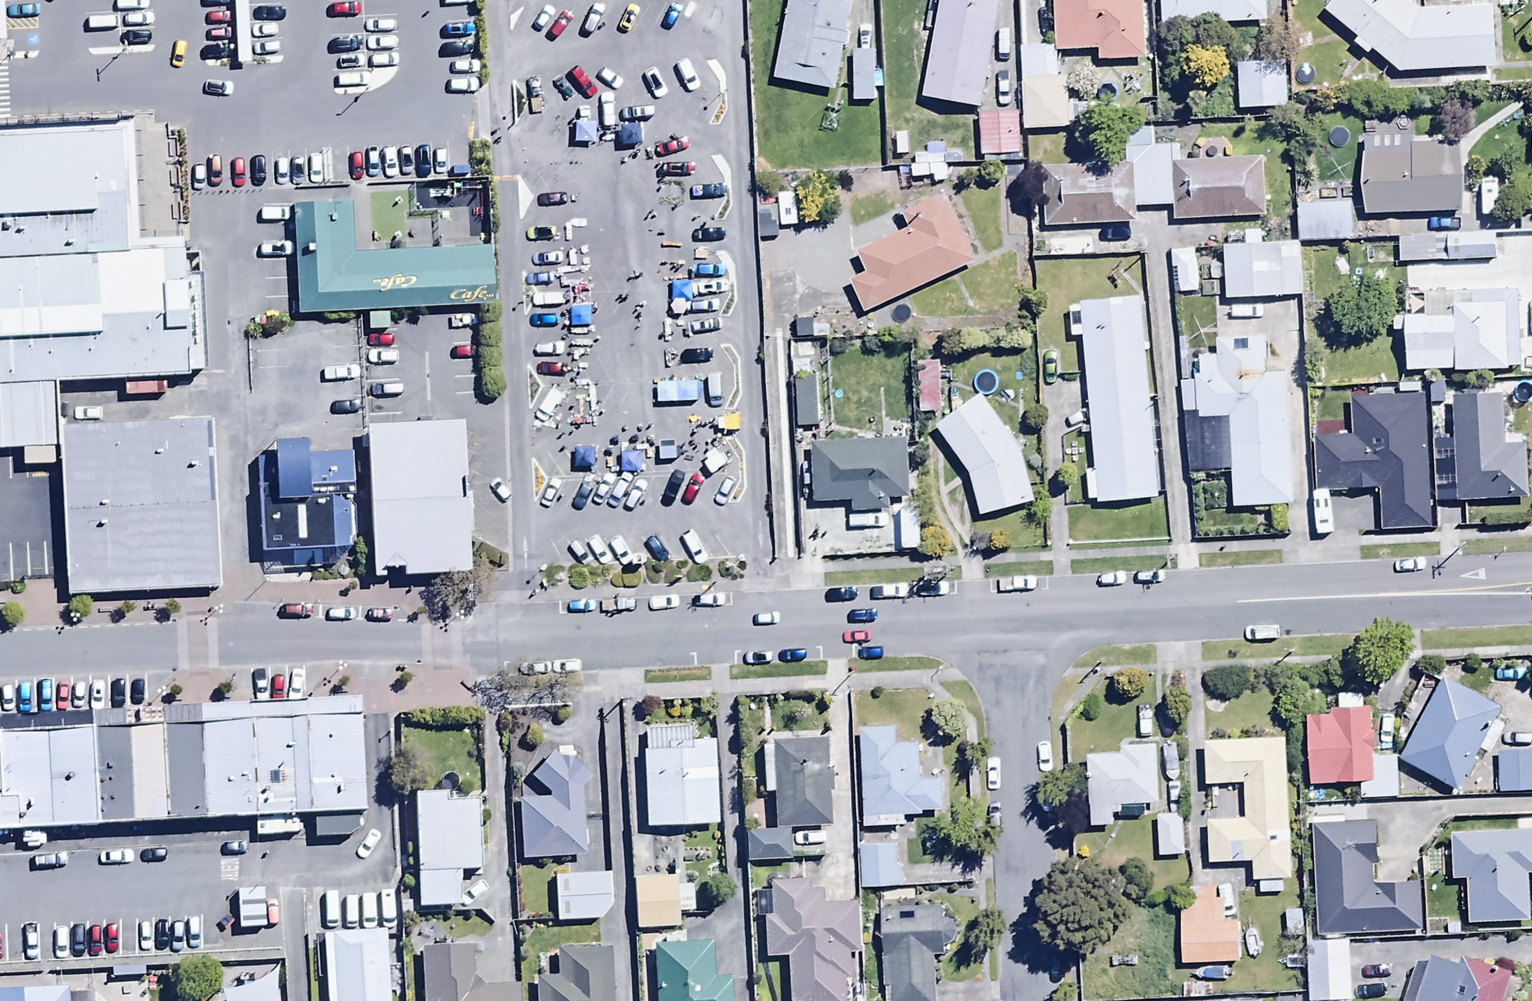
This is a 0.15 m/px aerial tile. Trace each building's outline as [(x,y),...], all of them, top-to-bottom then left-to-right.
[(772,62),(830,74),(844,0),(784,0),(772,62)] [(920,76),(979,89),(998,0),(937,0),(920,76)] [(1058,53),(1098,52),(1099,66),(1149,64),(1147,0),(1055,0),(1057,48),(1058,53)] [(1265,0),(1159,0),(1160,9),(1265,0)] [(1466,12),(1417,13),(1402,0),(1340,0),(1328,13),(1360,41),(1356,46),(1369,58),(1374,52),(1398,73),(1440,72),(1440,90),(1491,89),(1491,70),(1496,70),(1495,19),(1531,18),(1531,2),(1531,0),(1467,0),(1466,12)] [(873,31),(850,31),(852,82),(875,82),(873,31)] [(1285,36),(1234,38),(1237,91),(1287,88),(1285,36)] [(1058,53),(1057,48),(1022,49),(1025,132),(1070,131),(1070,127),(1124,125),(1123,106),(1068,108),(1067,79),(1059,79),(1058,53)] [(1019,90),(977,92),(979,140),(1021,138),(1019,90)] [(1361,126),(1363,194),(1461,192),(1460,124),(1361,126)] [(1134,224),(1133,210),(1174,208),(1175,223),(1269,217),(1266,158),(1179,163),(1178,145),(1155,147),(1154,128),(1124,130),(1126,166),(1041,171),(1044,229),(1134,224)] [(47,450),(43,388),(225,378),(220,302),(182,304),(177,212),(139,214),(134,139),(0,147),(0,453),(47,450)] [(866,316),(975,262),(943,199),(903,219),(909,231),(857,257),(867,277),(851,285),(866,316)] [(374,210),(301,211),(303,321),(497,317),(496,260),(375,263),(374,210)] [(1497,237),(1434,238),(1434,264),(1497,263),(1497,237)] [(1223,250),(1226,304),(1304,299),(1300,246),(1223,250)] [(1195,251),(1170,253),(1172,271),(1177,271),(1179,294),(1198,292),(1195,251)] [(1519,293),(1425,294),(1426,319),(1395,319),(1396,340),(1407,340),(1407,375),(1509,373),(1509,371),(1521,370),(1519,293)] [(1161,502),(1141,299),(1081,305),(1082,312),(1070,313),(1073,341),(1084,340),(1097,474),(1087,475),(1090,503),(1097,502),(1098,508),(1161,502)] [(1187,325),(1188,351),(1214,349),(1213,323),(1187,325)] [(1294,509),(1288,371),(1265,373),(1264,342),(1216,344),(1217,358),(1200,359),(1201,377),(1196,377),(1196,384),(1181,384),(1185,475),(1233,473),(1235,511),(1294,509)] [(941,413),(941,363),(921,364),(922,414),(941,413)] [(822,427),(821,378),(815,378),(815,364),(794,364),(794,380),(798,380),(799,428),(822,427)] [(1438,531),(1431,396),(1351,400),(1353,435),(1314,437),(1317,494),(1380,491),(1382,534),(1438,531)] [(1504,397),(1454,399),(1458,504),(1529,501),(1527,446),(1506,447),(1504,397)] [(1034,506),(1021,447),(983,398),(938,432),(972,475),(981,517),(1034,506)] [(210,416),(53,424),(63,597),(220,588),(210,416)] [(455,423),(360,425),(363,573),(458,571),(455,423)] [(909,442),(811,444),(812,503),(854,502),(854,512),(892,511),(892,498),(911,498),(909,442)] [(275,458),(258,459),(263,559),(270,559),(271,573),(337,569),(336,552),(354,551),(349,453),(306,455),(306,444),(275,446),(275,458)] [(1403,719),(1419,728),(1399,764),(1456,794),(1499,711),(1426,673),(1403,719)] [(1330,718),(1307,719),(1311,789),(1362,786),(1362,801),(1398,799),(1396,758),(1375,759),(1373,712),(1366,712),(1365,696),(1336,697),(1337,712),(1330,712),(1330,718)] [(359,814),(355,716),(0,734),(0,831),(359,814)] [(896,727),(860,729),(867,829),(906,826),(906,817),(947,815),(944,782),(921,784),(918,747),(898,748),(896,727)] [(646,754),(643,754),(645,829),(716,826),(713,743),(689,744),(689,728),(645,729),(646,754)] [(1292,882),(1285,740),(1205,745),(1207,788),(1243,786),(1245,822),(1209,824),(1211,870),(1255,867),(1256,884),(1260,884),(1260,895),(1282,894),(1282,882),(1292,882)] [(747,864),(789,862),(788,831),(830,829),(828,795),(832,795),(831,772),(826,772),(824,741),(761,743),(763,797),(773,796),(774,833),(746,834),(747,864)] [(1160,807),(1158,748),(1124,750),(1124,758),(1088,759),(1091,829),(1114,828),(1114,818),(1122,817),(1121,809),(1160,807)] [(1497,753),(1498,797),(1531,796),(1531,752),(1497,753)] [(583,858),(579,788),(588,777),(567,760),(564,765),(551,755),(531,780),(551,796),(551,802),(519,804),(522,861),(583,858)] [(446,794),(414,795),(420,912),(462,910),(460,876),(482,874),(478,806),(447,807),(446,794)] [(1182,817),(1158,818),(1159,858),(1183,857),(1182,817)] [(1377,826),(1346,827),(1345,819),(1312,821),(1317,937),(1423,933),(1421,887),(1374,889),(1373,867),(1378,867),(1377,826)] [(1451,836),(1453,882),(1468,881),(1469,925),(1529,922),(1527,875),(1531,875),(1531,832),(1451,836)] [(897,846),(861,848),(863,890),(899,889),(897,846)] [(556,924),(599,923),(612,905),(610,877),(554,880),(556,924)] [(678,882),(634,883),(635,930),(677,930),(676,915),(693,915),(692,889),(678,889),(678,882)] [(787,958),(788,1000),(844,1000),(844,981),(852,981),(852,957),(862,956),(861,903),(822,904),(822,894),(808,894),(808,885),(770,885),(770,920),(764,920),(765,959),(787,958)] [(263,894),(237,895),(239,933),(265,932),(263,894)] [(1181,900),(1183,969),(1242,967),(1241,926),(1224,927),(1223,898),(1181,900)] [(882,912),(886,1000),(936,1000),(934,956),(948,955),(947,944),(955,944),(954,921),(947,921),(946,909),(882,912)] [(322,940),(326,1000),(388,1000),(384,936),(322,940)] [(653,946),(655,1000),(731,1000),(730,980),(711,981),(710,944),(653,946)] [(1349,944),(1307,946),(1309,1000),(1352,1000),(1349,944)] [(609,951),(557,953),(558,982),(536,983),(537,1000),(611,1000),(609,951)] [(482,990),(473,983),(473,952),(422,953),(423,1000),(519,1000),(519,989),(482,990)] [(1418,1000),(1505,1000),(1513,977),(1465,962),(1462,970),(1431,960),(1418,1000)]
